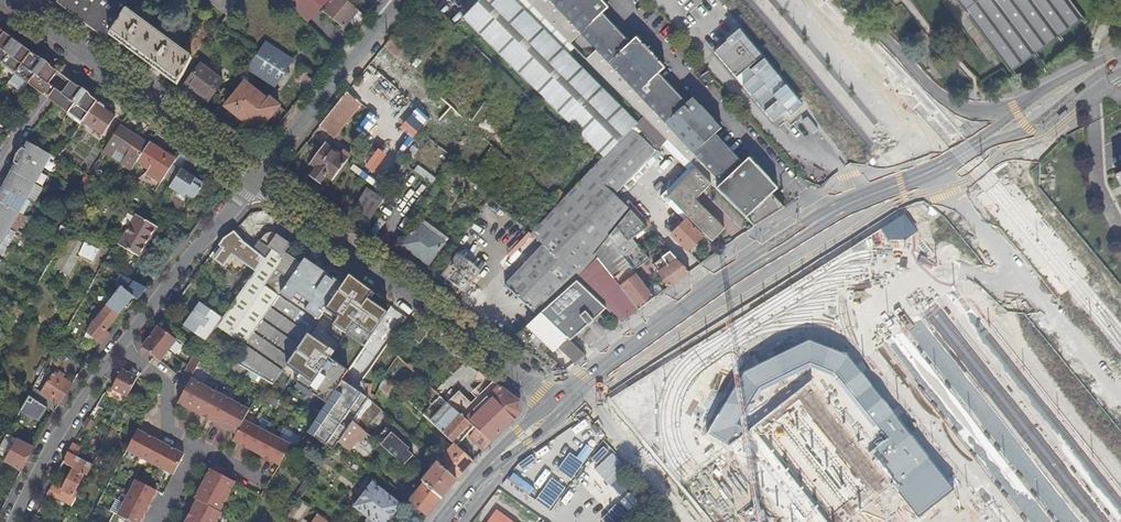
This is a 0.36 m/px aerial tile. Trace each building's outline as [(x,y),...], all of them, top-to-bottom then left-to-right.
[(57,2),(79,19),(107,40),(110,35),(127,11),(131,4),(125,0),(58,0),(57,2)] [(227,16),(236,4),(231,0),(207,0),(227,16)] [(308,23),(330,0),(283,0),(308,23)] [(346,0),(332,0),(323,12),(345,28),(359,11),(346,0)] [(359,0),(358,0),(354,5),(366,16),(371,10),(359,0)] [(518,69),(549,35),(514,0),(481,0),(465,16),(518,69)] [(527,1),(539,13),(549,0),(528,0),(527,1)] [(586,60),(641,115),(696,169),(712,184),(755,227),(782,210),(774,201),(679,106),(573,0),(549,0),(539,13),(570,44),(580,34),(596,50),(586,60)] [(679,106),(774,201),(776,199),(772,195),(778,189),(749,159),(743,164),(716,135),(721,129),(693,98),(687,104),(659,74),(664,68),(636,38),(630,44),(602,13),(608,8),(600,0),(573,0),(679,106)] [(1011,71),(1082,17),(1070,0),(959,0),(1011,71)] [(184,54),(127,11),(110,35),(177,86),(192,59),(184,54)] [(203,21),(184,54),(192,58),(211,26),(203,21)] [(588,140),(597,149),(603,156),(630,127),(635,122),(549,35),(518,69),(584,136),(588,140)] [(2,36),(0,39),(0,63),(2,65),(18,43),(11,38),(9,41),(2,36)] [(405,47),(393,36),(385,46),(396,56),(405,47)] [(266,42),(257,56),(285,75),(295,60),(266,42)] [(2,65),(15,74),(29,55),(22,51),(24,48),(18,43),(2,65)] [(35,60),(29,55),(15,74),(28,84),(44,63),(37,58),(35,60)] [(276,89),(285,75),(257,56),(248,70),(276,89)] [(28,84),(41,94),(55,75),(49,70),(51,68),(44,63),(28,84)] [(223,81),(201,65),(186,84),(208,101),(223,81)] [(318,77),(303,67),(298,76),(312,85),(318,77)] [(713,79),(703,69),(699,73),(708,83),(713,79)] [(378,72),(356,99),(362,104),(369,110),(354,131),(362,138),(373,123),(387,106),(397,94),(401,98),(403,95),(378,72)] [(258,134),(277,108),(266,99),(265,100),(243,83),(224,108),(258,134)] [(75,90),(69,85),(55,103),(68,113),(84,92),(77,87),(75,90)] [(90,97),(84,92),(68,113),(81,123),(95,105),(88,100),(90,97)] [(333,138),(362,104),(356,99),(356,100),(347,92),(319,127),(333,138)] [(267,98),(266,99),(277,108),(278,106),(267,98)] [(115,117),(96,104),(83,123),(102,136),(115,117)] [(386,146),(389,149),(391,150),(400,158),(409,147),(421,131),(426,124),(406,108),(394,124),(399,128),(392,138),(387,134),(381,141),(387,146),(386,146)] [(432,129),(426,124),(421,131),(427,136),(432,129)] [(149,144),(120,126),(104,152),(132,170),(137,162),(149,144)] [(632,128),(630,127),(603,156),(596,163),(632,128)] [(652,147),(632,128),(596,163),(596,164),(566,196),(557,206),(531,233),(543,244),(506,285),(525,302),(587,233),(577,226),(652,147)] [(588,140),(584,136),(576,143),(589,156),(597,149),(588,140)] [(177,159),(150,142),(149,144),(137,162),(149,170),(147,174),(161,183),(165,178),(177,159)] [(23,149),(19,157),(42,169),(50,155),(30,143),(25,151),(23,149)] [(348,160),(341,155),(325,144),(312,161),(319,165),(316,169),(310,177),(320,184),(326,176),(332,181),(348,160)] [(656,150),(652,147),(577,226),(587,233),(601,244),(607,237),(630,209),(631,209),(615,194),(656,150)] [(341,155),(348,160),(351,156),(344,150),(341,155)] [(382,161),(400,176),(406,167),(400,158),(391,150),(382,161)] [(177,159),(165,178),(173,183),(182,169),(189,158),(181,153),(177,159)] [(34,184),(42,169),(19,157),(15,164),(17,165),(14,172),(34,184)] [(319,165),(312,161),(310,164),(316,169),(319,165)] [(665,164),(648,180),(656,188),(673,172),(665,164)] [(432,184),(436,178),(417,165),(413,171),(432,184)] [(205,184),(182,169),(173,183),(171,186),(186,196),(188,193),(196,198),(205,184)] [(696,199),(712,184),(696,169),(693,171),(666,195),(712,242),(725,228),(696,199)] [(6,178),(3,185),(26,198),(34,184),(14,172),(10,180),(6,178)] [(0,197),(0,203),(18,213),(25,199),(26,198),(3,185),(0,190),(0,193),(1,194),(0,197)] [(383,200),(368,190),(356,208),(371,219),(383,200)] [(559,190),(550,199),(557,206),(566,196),(559,190)] [(25,199),(18,213),(23,215),(30,202),(25,199)] [(785,208),(776,199),(774,201),(782,210),(785,208)] [(10,227),(18,214),(18,213),(0,203),(0,222),(10,227)] [(637,240),(649,229),(630,209),(607,237),(635,273),(651,261),(639,247),(641,246),(637,240)] [(18,214),(10,227),(17,231),(25,218),(18,214)] [(159,228),(136,214),(118,245),(141,259),(159,228)] [(385,222),(380,218),(370,231),(375,235),(385,222)] [(448,239),(421,219),(402,246),(428,265),(448,239)] [(675,238),(666,248),(671,254),(678,262),(684,256),(683,254),(687,250),(688,252),(704,237),(687,220),(671,235),(675,238)] [(10,227),(0,222),(0,240),(2,241),(9,229),(10,227)] [(9,229),(2,241),(9,245),(15,233),(9,229)] [(272,245),(263,256),(265,258),(223,317),(218,325),(246,345),(297,273),(303,264),(286,252),(292,244),(279,234),(275,232),(273,232),(270,232),(265,235),(262,238),(272,245)] [(536,313),(597,257),(594,253),(601,244),(587,233),(525,302),(536,313)] [(607,237),(601,244),(594,253),(597,257),(615,280),(638,311),(655,299),(635,273),(607,237)] [(262,238),(254,249),(263,256),(272,245),(262,238)] [(9,245),(2,241),(0,245),(0,256),(2,257),(9,245)] [(94,263),(100,249),(84,242),(78,255),(94,263)] [(653,266),(669,288),(689,274),(678,262),(671,254),(653,266)] [(480,271),(458,255),(442,275),(465,292),(480,271)] [(236,360),(273,386),(285,369),(305,339),(325,312),(343,286),(306,260),(303,264),(297,273),(246,345),(236,360)] [(345,336),(350,328),(370,341),(374,335),(387,316),(366,301),(370,295),(359,287),(348,279),(343,286),(325,312),(338,321),(333,328),(345,336)] [(615,280),(593,296),(604,308),(618,321),(621,323),(638,311),(615,280)] [(569,340),(604,308),(593,296),(576,281),(541,313),(541,314),(569,340)] [(122,288),(108,306),(119,315),(134,297),(122,288)] [(184,324),(207,341),(218,325),(223,317),(200,301),(184,324)] [(88,332),(95,338),(102,344),(110,334),(106,331),(119,315),(108,306),(95,322),(94,321),(88,332)] [(559,348),(575,364),(585,355),(569,340),(541,314),(510,340),(552,371),(558,364),(546,354),(552,348),(555,351),(559,348)] [(176,323),(166,316),(159,325),(169,332),(176,323)] [(169,351),(177,340),(159,326),(151,336),(169,351)] [(428,334),(419,327),(411,337),(421,344),(428,334)] [(95,338),(88,332),(85,337),(92,343),(95,338)] [(344,380),(368,398),(369,398),(363,379),(387,345),(374,335),(370,341),(343,380),(344,380)] [(161,361),(169,351),(151,336),(143,347),(161,362),(161,361)] [(331,356),(305,339),(285,369),(311,386),(331,356)] [(893,484),(919,516),(954,489),(848,357),(809,342),(744,373),(708,434),(729,446),(744,434),(739,427),(736,425),(759,388),(810,363),(835,372),(888,438),(869,453),(893,484)] [(173,355),(169,351),(161,361),(166,365),(173,355)] [(195,354),(189,367),(186,373),(193,376),(203,359),(197,355),(195,354)] [(113,389),(128,397),(133,388),(138,378),(123,370),(120,376),(118,377),(113,389)] [(64,378),(59,375),(56,373),(42,393),(34,387),(29,396),(54,412),(73,384),(64,378)] [(389,394),(395,387),(383,377),(380,385),(389,394)] [(206,388),(191,380),(190,383),(178,404),(193,412),(206,388)] [(368,398),(344,380),(308,432),(333,449),(338,442),(353,420),(368,398)] [(789,521),(844,521),(893,484),(869,453),(811,381),(744,434),(729,446),(789,521)] [(520,401),(494,383),(473,406),(463,416),(471,424),(475,427),(492,443),(514,421),(520,415),(520,401)] [(221,396),(206,388),(193,412),(208,420),(221,396)] [(453,407),(463,416),(473,406),(459,392),(449,403),(453,407)] [(208,420),(222,428),(235,404),(221,396),(208,420)] [(443,418),(453,407),(449,403),(441,396),(431,406),(443,418)] [(38,423),(46,408),(26,398),(19,414),(38,423)] [(364,430),(382,410),(373,402),(369,398),(368,398),(353,420),(364,430)] [(313,401),(304,414),(315,420),(323,408),(313,401)] [(222,428),(236,436),(244,421),(249,411),(235,404),(222,428)] [(454,442),(471,424),(463,416),(453,407),(443,418),(431,406),(423,414),(454,442)] [(95,421),(90,418),(85,426),(90,430),(95,421)] [(349,451),(366,431),(364,430),(353,420),(338,442),(349,451)] [(256,427),(244,421),(236,436),(233,442),(245,448),(256,427)] [(458,446),(473,429),(475,427),(471,424),(454,442),(455,443),(458,446)] [(245,448),(256,455),(267,433),(256,427),(245,448)] [(475,427),(473,429),(475,432),(470,437),(484,451),(492,443),(475,427)] [(387,428),(376,440),(399,460),(402,457),(408,462),(414,455),(408,450),(410,448),(387,428)] [(117,433),(112,430),(103,447),(109,450),(117,433)] [(127,451),(139,457),(149,437),(137,431),(127,451)] [(279,440),(267,433),(256,455),(268,461),(279,440)] [(18,479),(34,447),(7,434),(0,447),(0,459),(15,468),(11,476),(18,479)] [(139,457),(150,463),(161,443),(149,437),(139,457)] [(290,446),(279,440),(268,461),(279,467),(290,446)] [(150,463),(161,469),(172,449),(161,443),(150,463)] [(455,443),(438,462),(439,462),(457,479),(474,461),(458,446),(455,443)] [(77,497),(94,465),(77,456),(81,448),(74,444),(63,464),(74,469),(64,487),(63,490),(77,497)] [(165,471),(173,475),(183,455),(172,449),(161,469),(165,471)] [(613,452),(594,470),(609,486),(628,468),(613,452)] [(435,459),(428,467),(432,470),(439,462),(438,462),(435,459)] [(439,462),(432,470),(423,481),(424,483),(442,498),(457,479),(439,462)] [(227,497),(235,482),(211,469),(203,484),(227,497)] [(136,481),(130,493),(145,501),(152,490),(136,481)] [(296,493),(301,497),(310,485),(305,481),(296,493)] [(54,482),(48,493),(73,506),(77,497),(63,490),(64,487),(54,482)] [(402,505),(373,483),(354,507),(368,518),(366,521),(367,521),(389,521),(402,505)] [(424,483),(409,502),(427,517),(442,498),(424,483)] [(219,512),(227,497),(203,484),(195,499),(197,500),(219,512)] [(321,493),(310,485),(301,497),(289,515),(298,521),(308,521),(303,519),(321,493)] [(130,493),(124,504),(139,512),(145,501),(130,493)] [(130,521),(133,521),(139,512),(124,504),(117,500),(111,512),(130,521)] [(221,513),(219,512),(197,500),(189,515),(202,521),(217,521),(221,513)] [(389,521),(396,521),(405,510),(404,507),(402,505),(389,521)] [(495,510),(487,521),(513,521),(495,510)]
